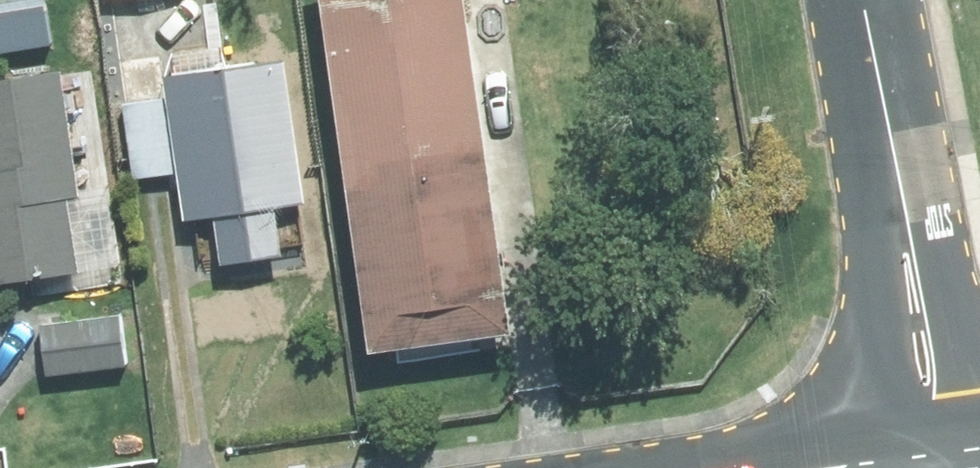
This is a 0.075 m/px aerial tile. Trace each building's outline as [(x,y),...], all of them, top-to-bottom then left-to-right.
[(353,153),(492,133),(473,0),(331,0),(353,153)] [(169,70),(174,92),(125,100),(137,174),(183,168),(190,212),(219,208),(227,256),(288,246),(280,197),(310,194),(290,51),(227,60),(225,41),(178,48),(181,67),(169,70)] [(108,259),(96,185),(85,188),(65,60),(0,70),(0,276),(108,259)] [(492,133),(353,153),(378,337),(517,317),(492,133)] [(122,311),(44,320),(50,369),(128,360),(122,311)] [(40,328),(1,332),(4,366),(42,363),(40,328)]
